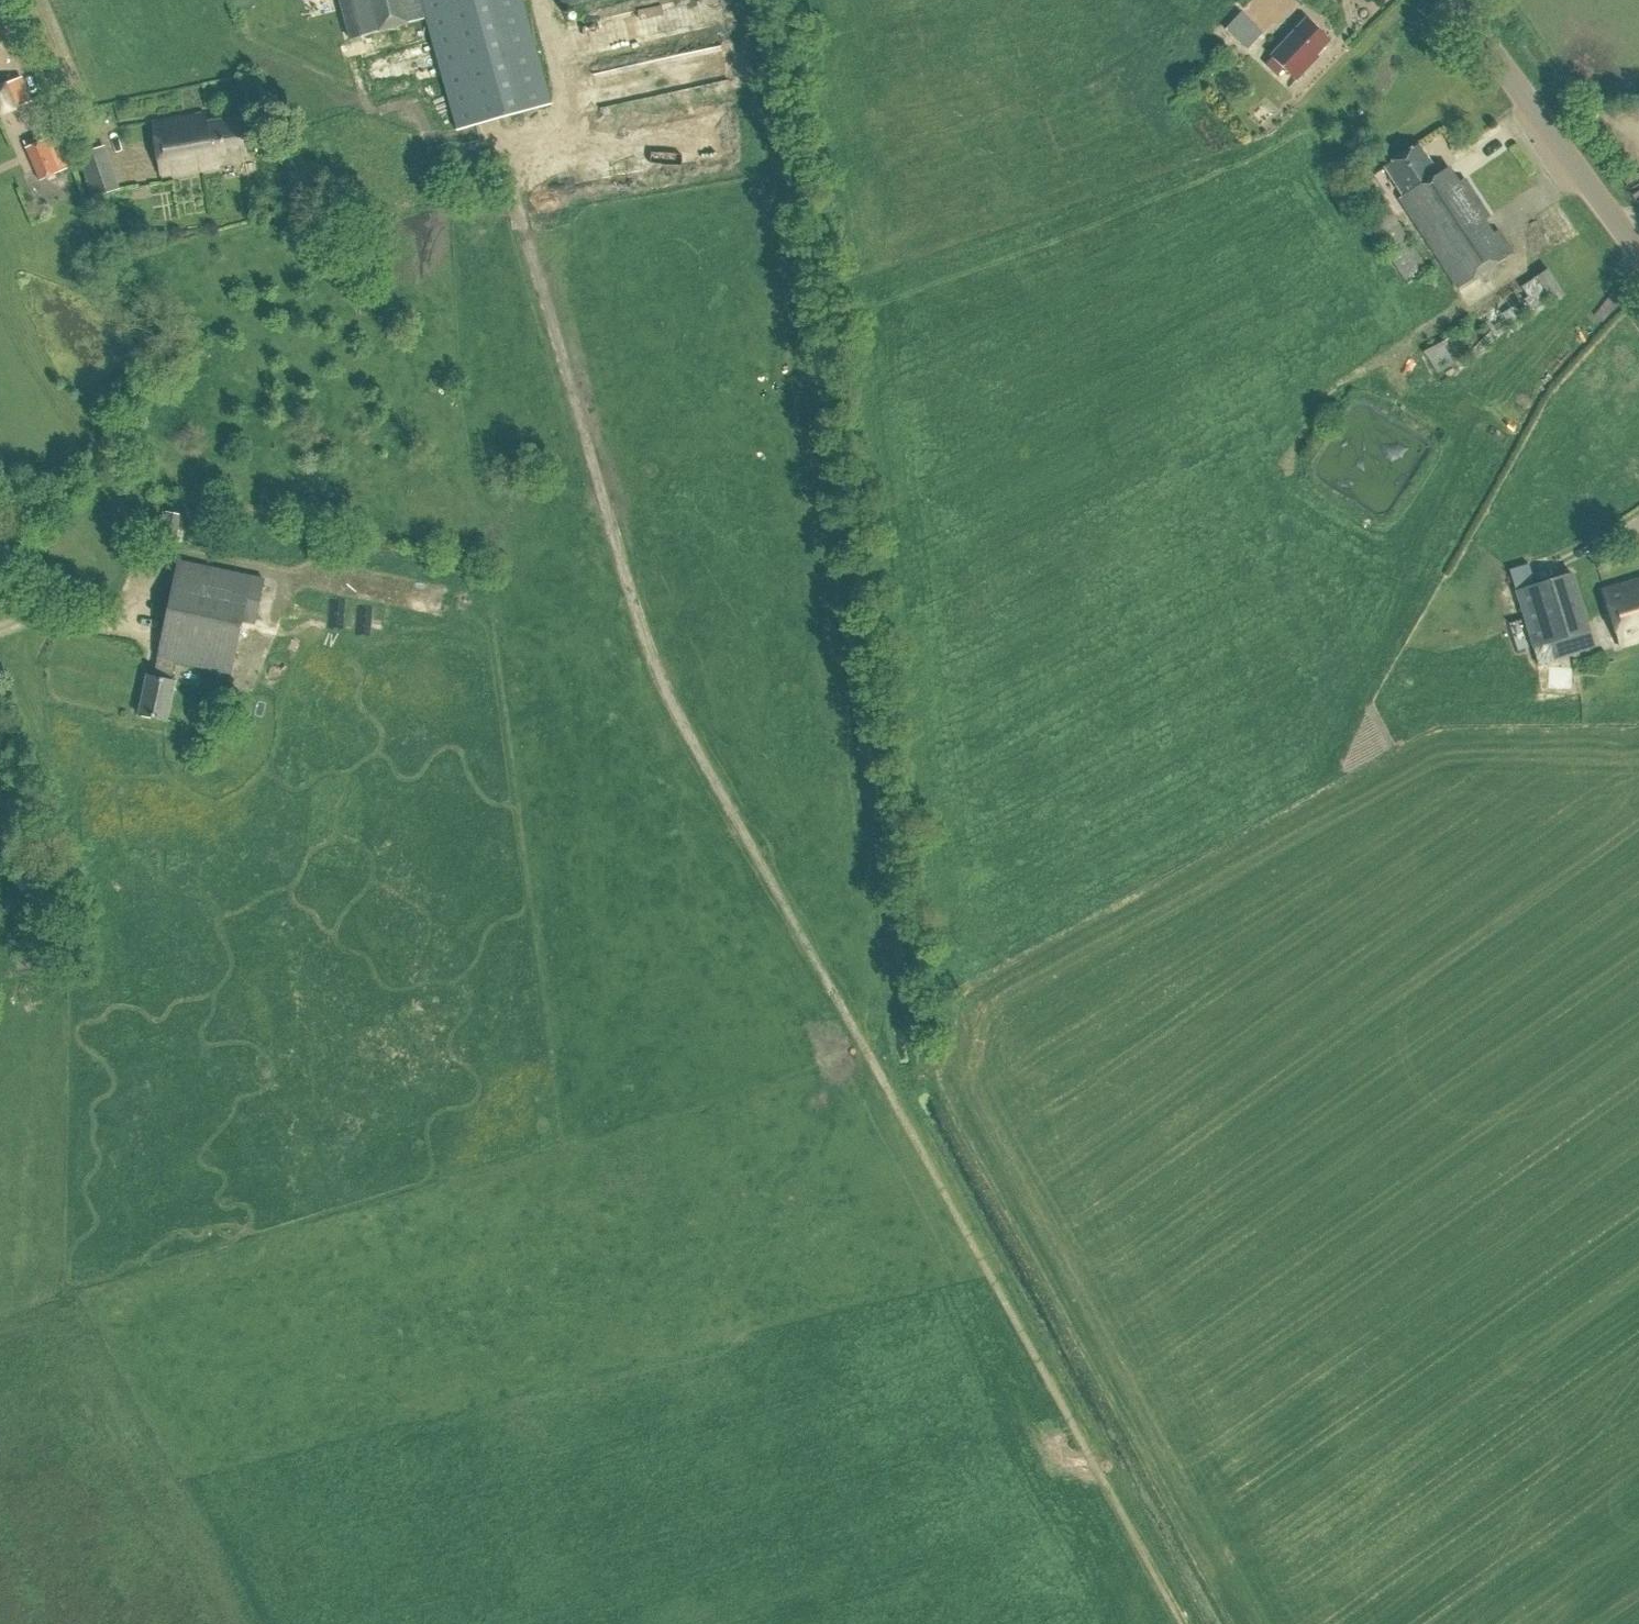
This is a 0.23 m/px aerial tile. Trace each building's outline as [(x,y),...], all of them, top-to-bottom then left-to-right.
[(253,8),(250,0),(237,0),(241,12),(253,8)] [(521,0),(347,0),(357,37),(426,18),(431,40),(363,59),(373,95),(441,77),(457,131),(550,104),(533,46),(521,0)] [(669,25),(662,0),(650,0),(555,29),(564,57),(669,25)] [(562,10),(597,0),(559,0),(562,10)] [(1216,19),(1244,46),(1259,30),(1231,4),(1216,19)] [(1284,69),(1296,81),(1318,60),(1315,57),(1329,43),(1306,19),(1269,55),(1272,59),(1266,65),(1276,76),(1284,69)] [(600,57),(601,72),(579,74),(580,79),(593,78),(593,82),(606,81),(607,91),(629,90),(627,55),(600,57)] [(648,67),(650,94),(683,91),(681,65),(648,67)] [(17,107),(7,83),(0,86),(0,115),(17,107)] [(1259,126),(1272,112),(1262,103),(1249,116),(1259,126)] [(256,153),(250,116),(205,122),(205,117),(152,125),(159,176),(171,174),(172,178),(218,171),(217,168),(244,164),(243,155),(256,153)] [(38,181),(73,166),(59,135),(25,150),(38,181)] [(1401,195),(1395,199),(1429,251),(1455,289),(1509,253),(1512,251),(1498,230),(1495,232),(1493,233),(1484,220),(1486,219),(1490,216),(1464,177),(1460,180),(1458,181),(1457,180),(1448,166),(1446,168),(1438,174),(1437,172),(1418,144),(1416,145),(1383,168),(1401,195)] [(77,156),(92,199),(118,190),(103,147),(77,156)] [(1422,308),(1443,297),(1378,173),(1353,186),(1365,209),(1345,219),(1353,235),(1342,240),(1367,287),(1387,276),(1369,241),(1383,233),(1422,308)] [(1516,286),(1386,353),(1398,375),(1527,307),(1516,286)] [(161,533),(181,537),(184,524),(180,523),(182,513),(166,510),(161,533)] [(231,674),(242,621),(254,624),(263,582),(251,579),(176,563),(151,677),(145,676),(137,715),(165,721),(174,682),(171,681),(175,661),(231,674)] [(1530,646),(1531,645),(1548,640),(1554,659),(1556,658),(1572,653),(1566,634),(1585,628),(1569,575),(1535,586),(1516,592),(1513,592),(1530,646)] [(1602,592),(1618,649),(1638,643),(1638,581),(1602,592)]
